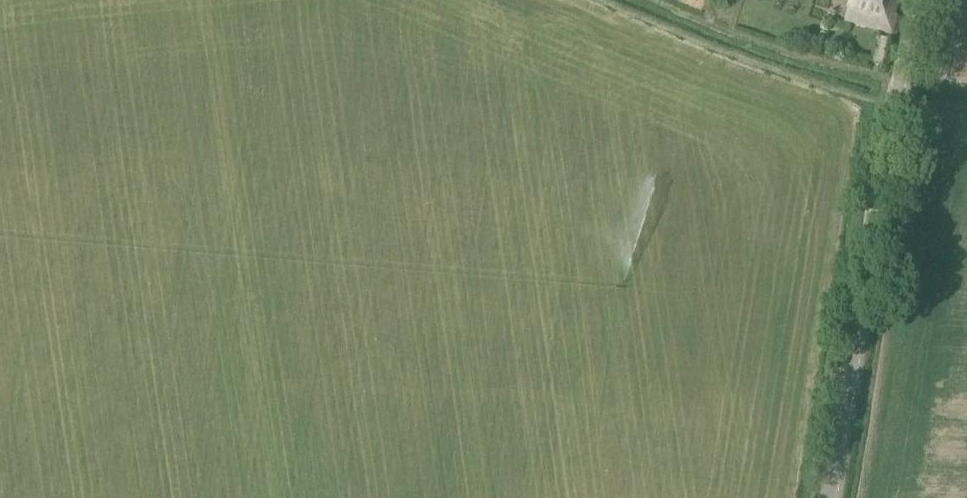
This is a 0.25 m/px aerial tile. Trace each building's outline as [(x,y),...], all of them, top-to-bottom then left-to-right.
[(900,0),(851,0),(845,21),(890,34),(900,0)]
